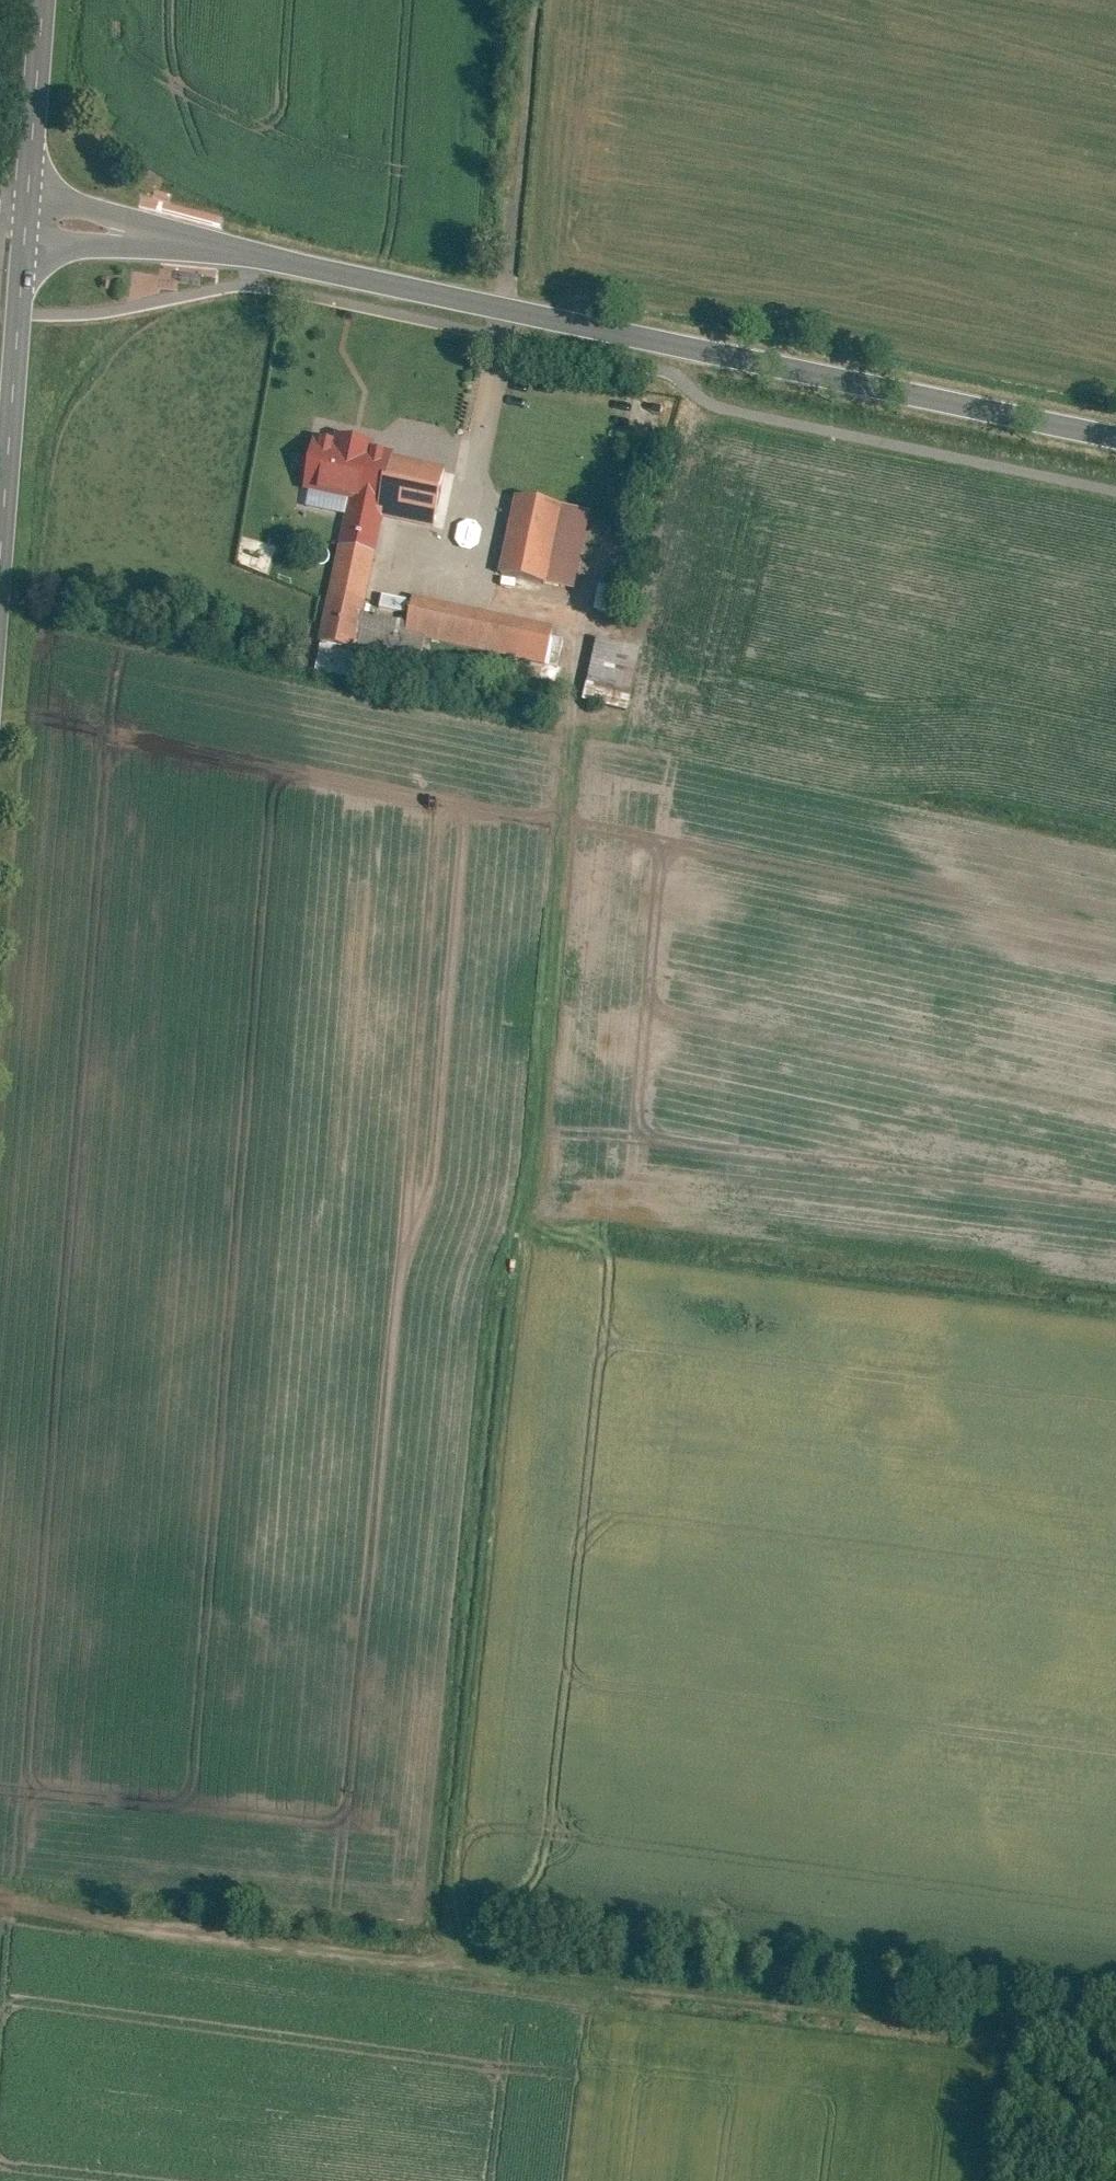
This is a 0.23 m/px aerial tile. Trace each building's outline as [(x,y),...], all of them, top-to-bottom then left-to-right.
[(382,524),(432,534),(445,473),(352,454),(356,432),(323,426),(309,498),(346,506),(311,677),(352,685),(356,661),(424,675),(429,652),(540,675),(549,629),(409,600),(403,628),(362,620),(382,524)] [(524,517),(508,598),(570,610),(586,529),(524,517)] [(585,699),(632,710),(646,650),(599,639),(585,699)]
